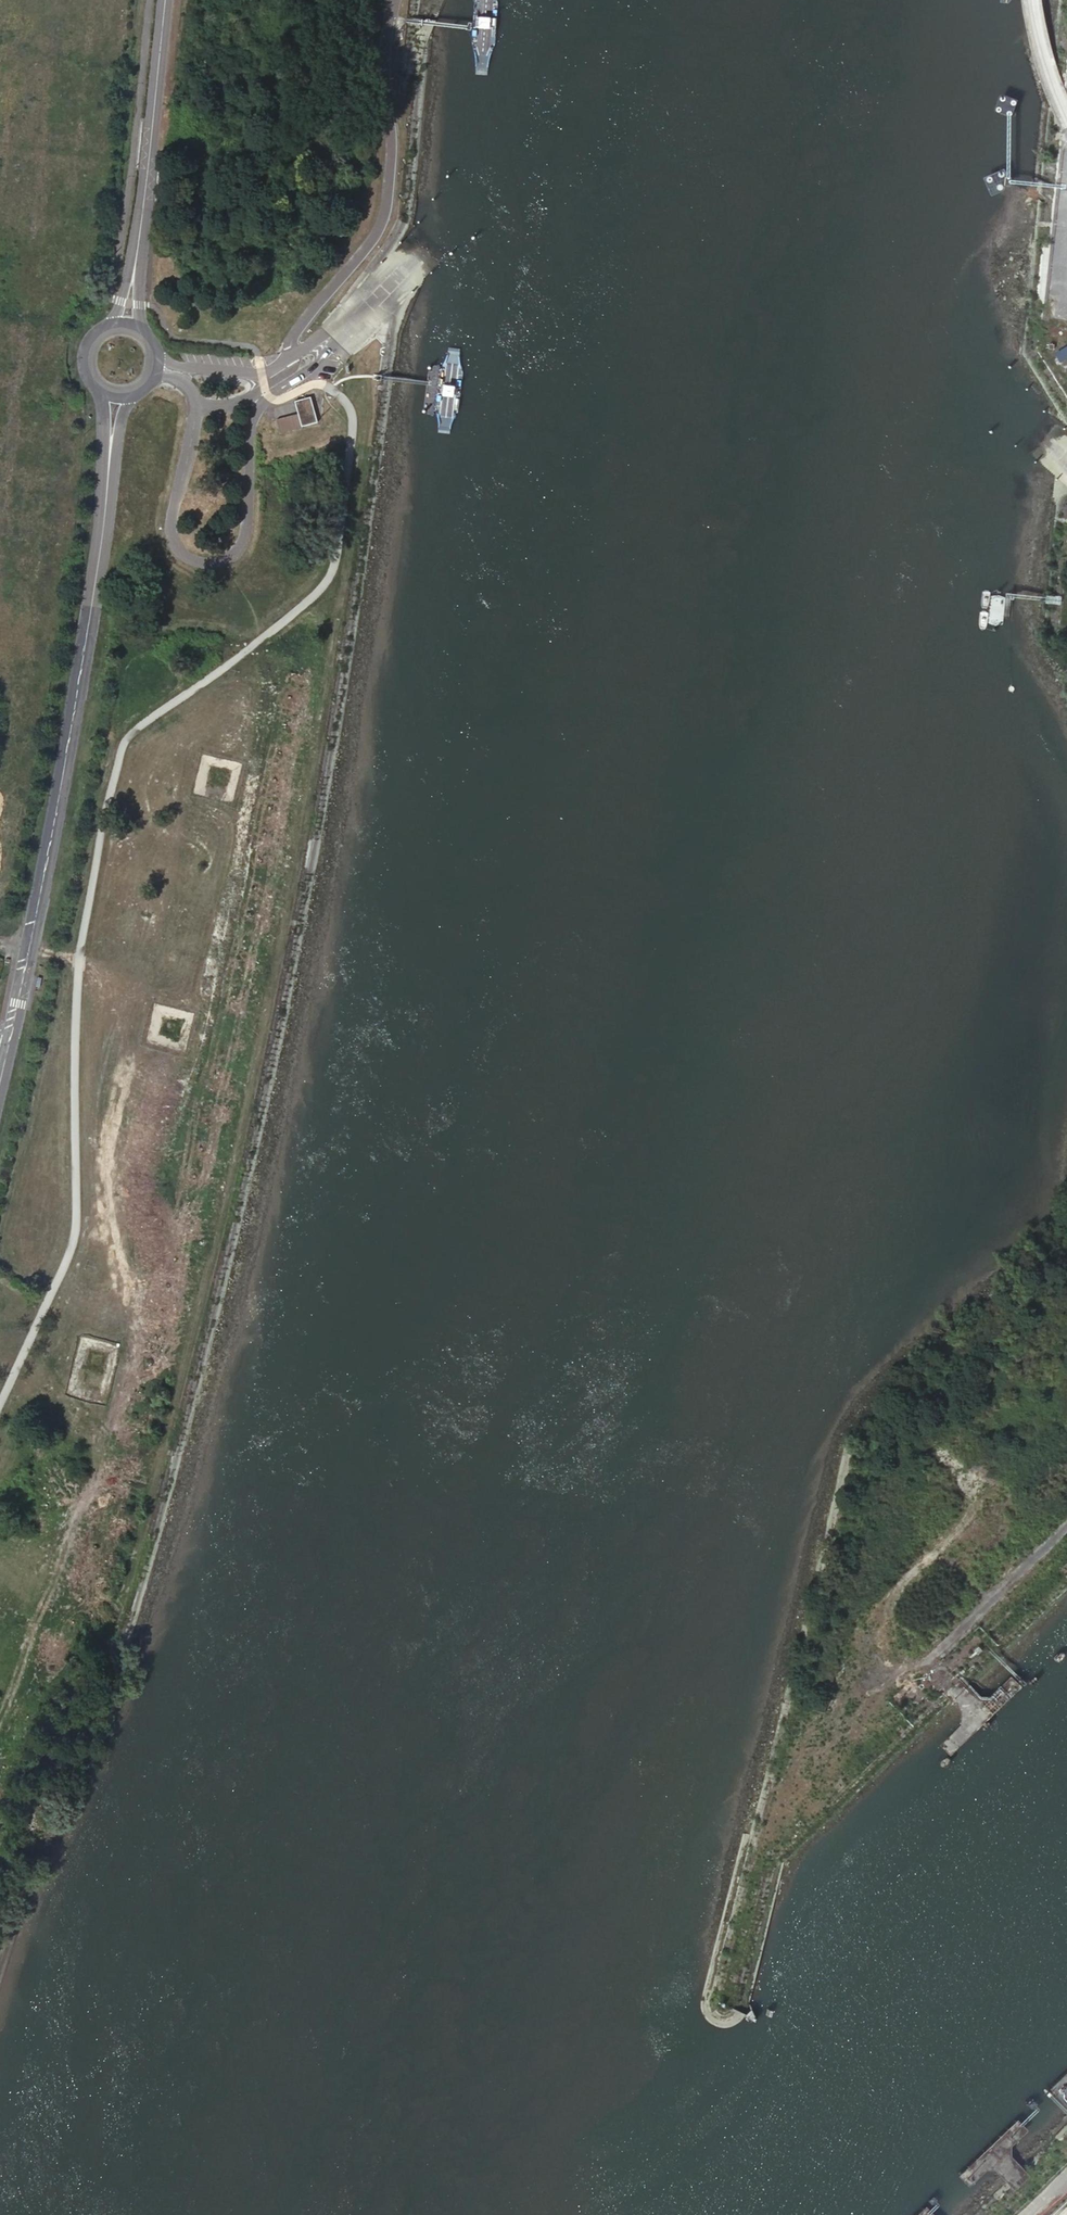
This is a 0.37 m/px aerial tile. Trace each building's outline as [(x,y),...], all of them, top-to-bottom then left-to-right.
[(1059,346),(1066,359),(1066,341),(1059,346)] [(299,406),(277,412),(282,429),(303,422),(302,420),(318,416),(312,390),(296,394),(299,406)] [(1034,1510),(1028,1505),(1012,1520),(1017,1526),(1034,1510)] [(925,1682),(914,1671),(905,1679),(916,1690),(925,1682)]
